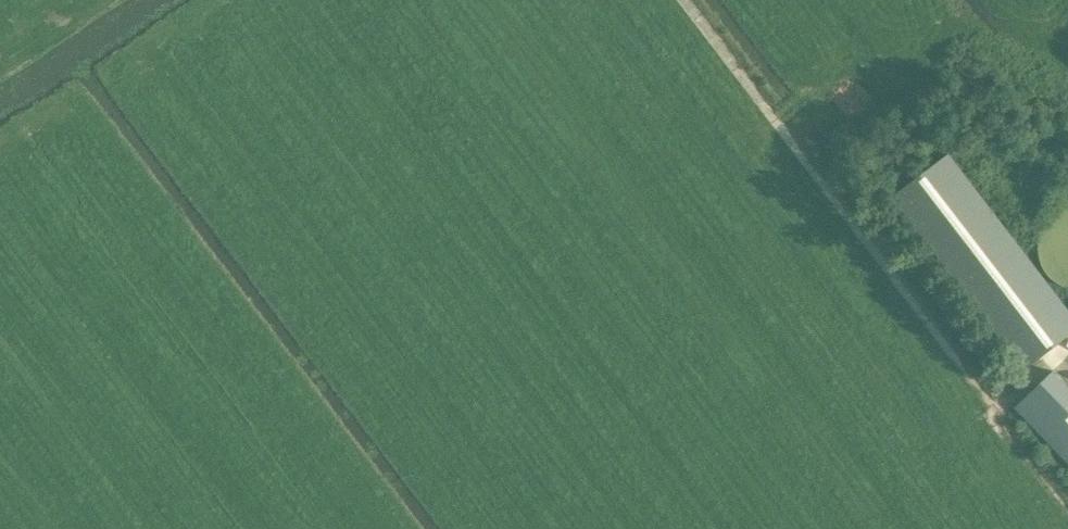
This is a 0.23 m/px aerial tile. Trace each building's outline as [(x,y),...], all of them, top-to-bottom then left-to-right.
[(972,186),(972,187),(972,188),(972,189),(972,190),(972,191),(972,192),(973,193),(973,195),(973,196),(973,197),(974,199),(974,200),(975,201),(975,203),(976,204),(976,205),(977,206),(978,208),(979,209),(979,210),(980,211),(981,212),(982,213),(983,214),(984,215),(985,216),(986,217),(987,218),(988,219),(989,220),(990,221),(992,221),(993,222),(994,223),(995,223),(996,224),(998,224),(998,225),(999,225),(1000,225),(1002,226),(1003,226),(1005,226),(1005,227),(1006,227),(1007,227),(1008,227),(1009,227),(1010,227),(1011,227),(1012,227),(1013,227),(1014,227),(1015,227),(1016,227),(1017,227),(1018,227),(1019,227),(1020,227),(1021,226),(1022,226),(1023,226),(1024,226),(1025,225),(1026,225),(1027,225),(1027,224),(1028,224),(1029,224),(1030,223),(1031,223),(1032,222),(1033,222),(1033,221),(1034,221),(1035,220),(1036,220),(1036,219),(1037,219),(1038,218),(1039,218),(1039,217),(1040,217),(1040,216),(1041,216),(1041,215),(1042,215),(1042,214),(1043,214),(1043,213),(1044,212),(1044,211),(1045,211),(1045,210),(1046,210),(1046,209),(1047,208),(1047,207),(1048,206),(1048,205),(1049,204),(1049,203),(1050,202),(1050,201),(1050,200),(1051,200),(1051,199),(1051,198),(1051,197),(1052,196),(1052,195),(1052,194),(1052,193),(1052,192),(1052,191),(1053,190),(1053,189),(1053,188),(1053,187),(1053,186),(1053,185),(1053,184),(1052,183),(1052,182),(1052,181),(1052,180),(1052,179),(1052,178),(1051,177),(1051,176),(1051,174),(1050,174),(1050,173),(1050,172),(1049,170),(1048,169),(1048,168),(1048,167),(1047,167),(1047,166),(1046,166),(1046,165),(1046,164),(1045,164),(1045,163),(1044,163),(1044,162),(1043,161),(1043,160),(1042,160),(1042,159),(1041,159),(1040,158),(1039,157),(1038,156),(1037,155),(1036,154),(1035,154),(1034,153),(1033,152),(1031,151),(1030,151),(1029,151),(1029,150),(1028,150),(1027,149),(1026,149),(1025,149),(1024,148),(1023,148),(1022,148),(1021,148),(1020,147),(1019,147),(1018,147),(1017,147),(1016,147),(1015,147),(1014,147),(1013,147),(1012,147),(1011,147),(1010,147),(1009,147),(1008,147),(1007,147),(1006,147),(1005,147),(1004,148),(1003,148),(1002,148),(1001,148),(1000,149),(999,149),(998,149),(998,150),(997,150),(996,150),(995,151),(994,151),(993,152),(992,152),(991,153),(990,153),(990,154),(989,154),(989,155),(988,155),(987,155),(987,156),(986,156),(986,157),(985,157),(985,158),(984,158),(984,159),(983,159),(983,160),(982,160),(982,161),(981,161),(981,162),(980,163),(979,164),(979,165),(978,166),(977,167),(977,168),(977,169),(976,169),(976,170),(976,171),(975,171),(975,172),(975,173),(974,174),(974,175),(974,176),(974,177),(973,177),(973,178),(973,179),(973,180),(973,181),(972,182),(972,183),(972,185),(972,186)] [(1061,210),(1055,213),(1049,218),(1043,224),(1040,230),(1038,238),(1037,244),(1038,252),(1040,260),(1043,266),(1048,272),(1054,277),(1061,280),(1067,282),(1067,208),(1061,210)] [(1016,409),(1067,461),(1067,383),(1055,370),(1016,409)]
